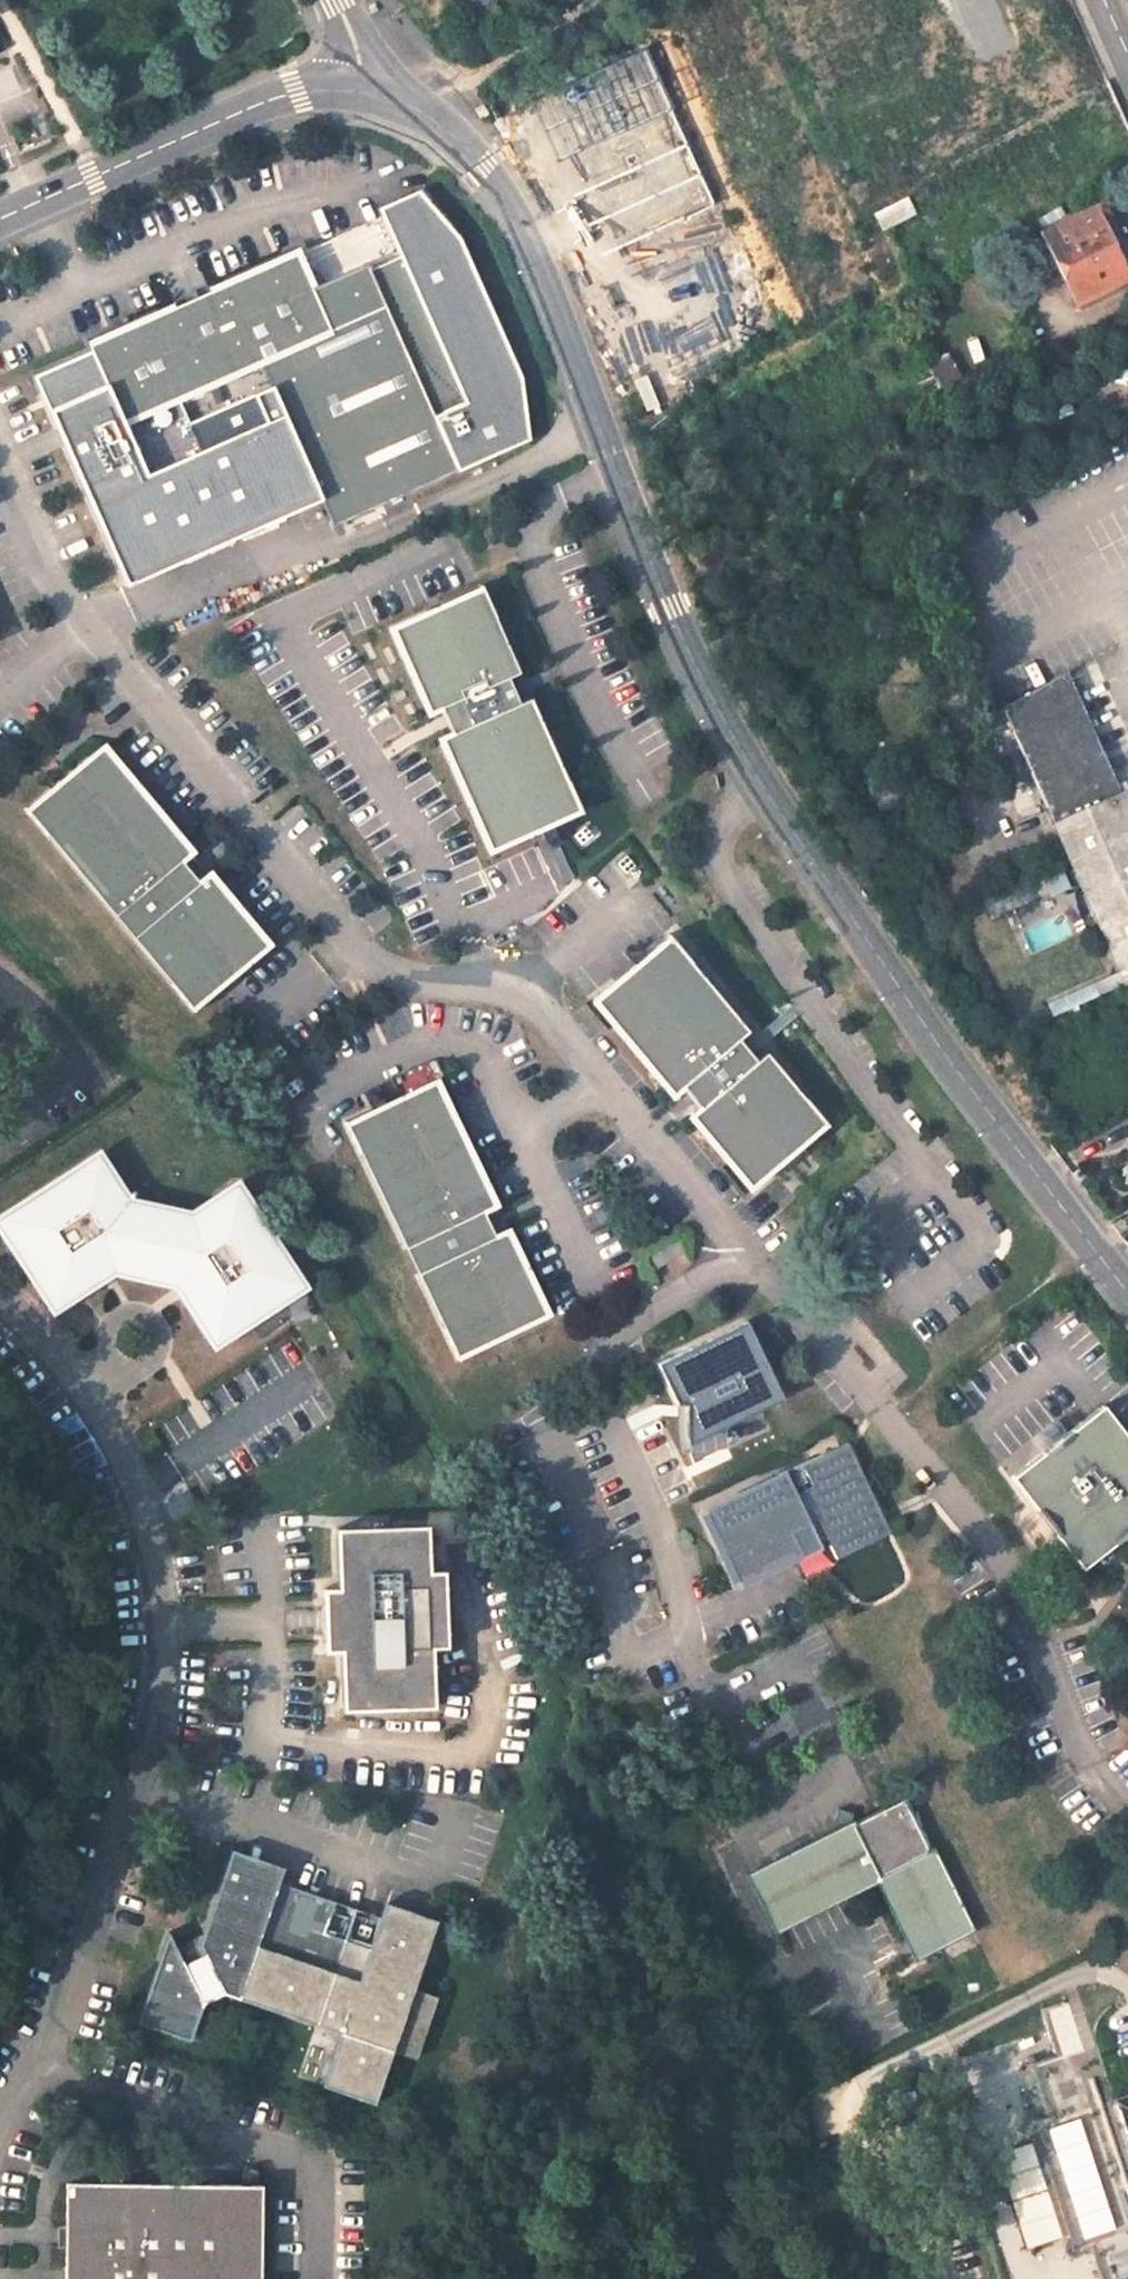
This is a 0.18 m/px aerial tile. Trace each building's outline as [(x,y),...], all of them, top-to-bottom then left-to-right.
[(700,46),(653,69),(682,127),(728,105),(700,46)] [(1076,304),(1127,276),(1127,264),(1100,203),(1040,229),(1076,304)] [(106,377),(52,401),(107,526),(218,477),(185,400),(265,364),(339,530),(465,474),(440,420),(472,406),(407,260),(376,273),(373,267),(318,291),(300,249),(286,255),(289,263),(135,331),(132,324),(91,342),(106,377)] [(496,577),(405,618),(466,755),(478,750),(488,774),(476,779),(514,865),(606,824),(568,738),(556,744),(545,720),(557,714),(496,577)] [(1127,978),(1127,810),(1064,671),(1001,708),(1127,978)] [(211,846),(113,731),(37,796),(212,1003),(288,938),(227,866),(218,875),(200,854),(211,846)] [(650,913),(573,977),(669,1093),(679,1085),(695,1105),(685,1113),(745,1186),(822,1122),(763,1050),(753,1057),(736,1037),(746,1029),(650,913)] [(428,1074),(337,1117),(454,1361),(544,1318),(504,1233),(492,1239),(481,1215),(493,1210),(428,1074)] [(122,1274),(186,1288),(212,1333),(217,1332),(240,1326),(252,1321),(261,1316),(272,1309),(284,1299),(293,1289),(300,1280),(242,1186),(190,1216),(129,1204),(102,1156),(3,1215),(21,1262),(51,1311),(122,1274)] [(655,1360),(673,1400),(689,1403),(686,1409),(682,1422),(681,1431),(682,1443),(780,1401),(744,1320),(655,1360)] [(1077,1570),(1127,1533),(1127,1445),(1100,1407),(1078,1423),(1006,1475),(1077,1570)] [(716,1457),(761,1447),(756,1426),(711,1436),(716,1457)] [(846,1441),(702,1509),(735,1581),(826,1538),(834,1557),(877,1537),(868,1517),(879,1512),(846,1441)] [(888,1531),(879,1512),(868,1517),(877,1537),(888,1531)] [(431,1531),(340,1533),(342,1593),(327,1593),(328,1656),(343,1656),(344,1716),(435,1714),(434,1654),(450,1653),(448,1591),(432,1591),(432,1577),(431,1531)] [(448,1577),(432,1577),(432,1591),(448,1591),(448,1577)] [(740,1839),(768,1893),(855,1849),(894,1927),(915,1917),(925,1938),(959,1922),(882,1769),(740,1839)] [(385,1917),(361,1909),(291,1885),(297,1866),(246,1848),(240,1867),(211,1946),(185,1958),(173,1934),(141,2026),(197,2046),(211,2008),(237,1996),(322,2024),(345,2033),(328,2086),(380,2104),(398,2051),(422,2059),(440,2006),(416,1999),(438,1935),(442,1921),(390,1903),(385,1917)] [(1099,2099),(1127,2177),(1127,2088),(1099,2099)] [(244,2190),(50,2195),(51,2278),(247,2278),(244,2190)]
